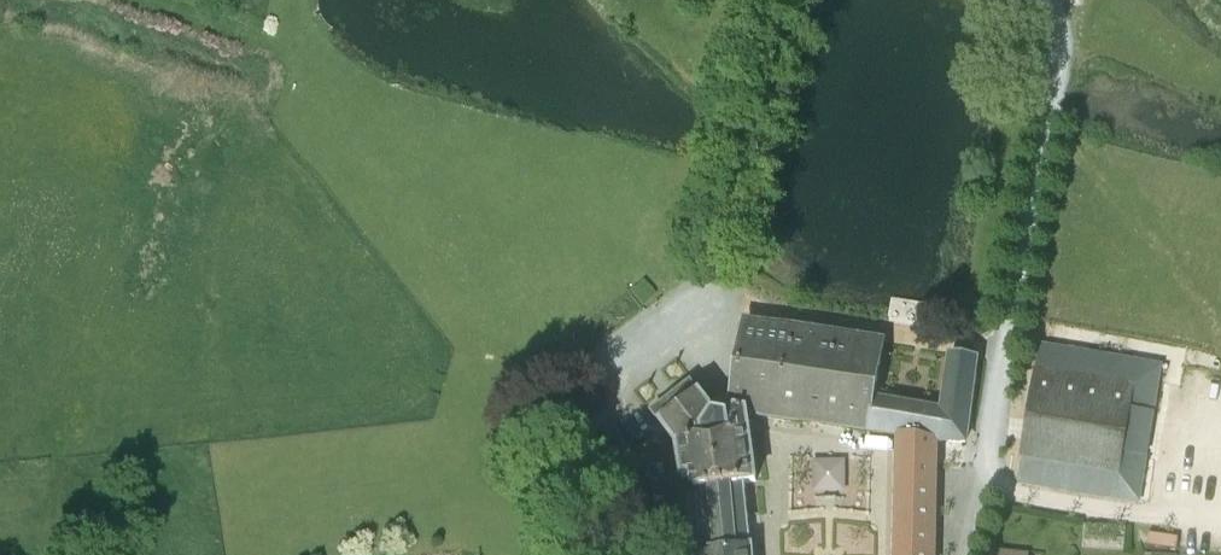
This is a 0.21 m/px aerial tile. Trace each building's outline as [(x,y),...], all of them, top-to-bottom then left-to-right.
[(719,393),(704,390),(681,357),(663,372),(640,389),(666,424),(671,459),(683,459),(692,554),(745,554),(740,507),(736,464),(750,463),(744,407),(743,399),(888,419),(888,436),(886,512),(885,541),(885,554),(929,554),(929,547),(929,541),(932,424),(961,424),(973,339),(941,334),(941,335),(940,341),(932,388),(869,377),(877,324),(878,318),(778,303),(734,297),(719,393)] [(1015,440),(1011,464),(1134,484),(1157,345),(1033,324),(1012,439),(1015,440)] [(980,554),(1019,554),(1021,534),(982,530),(980,554)]
